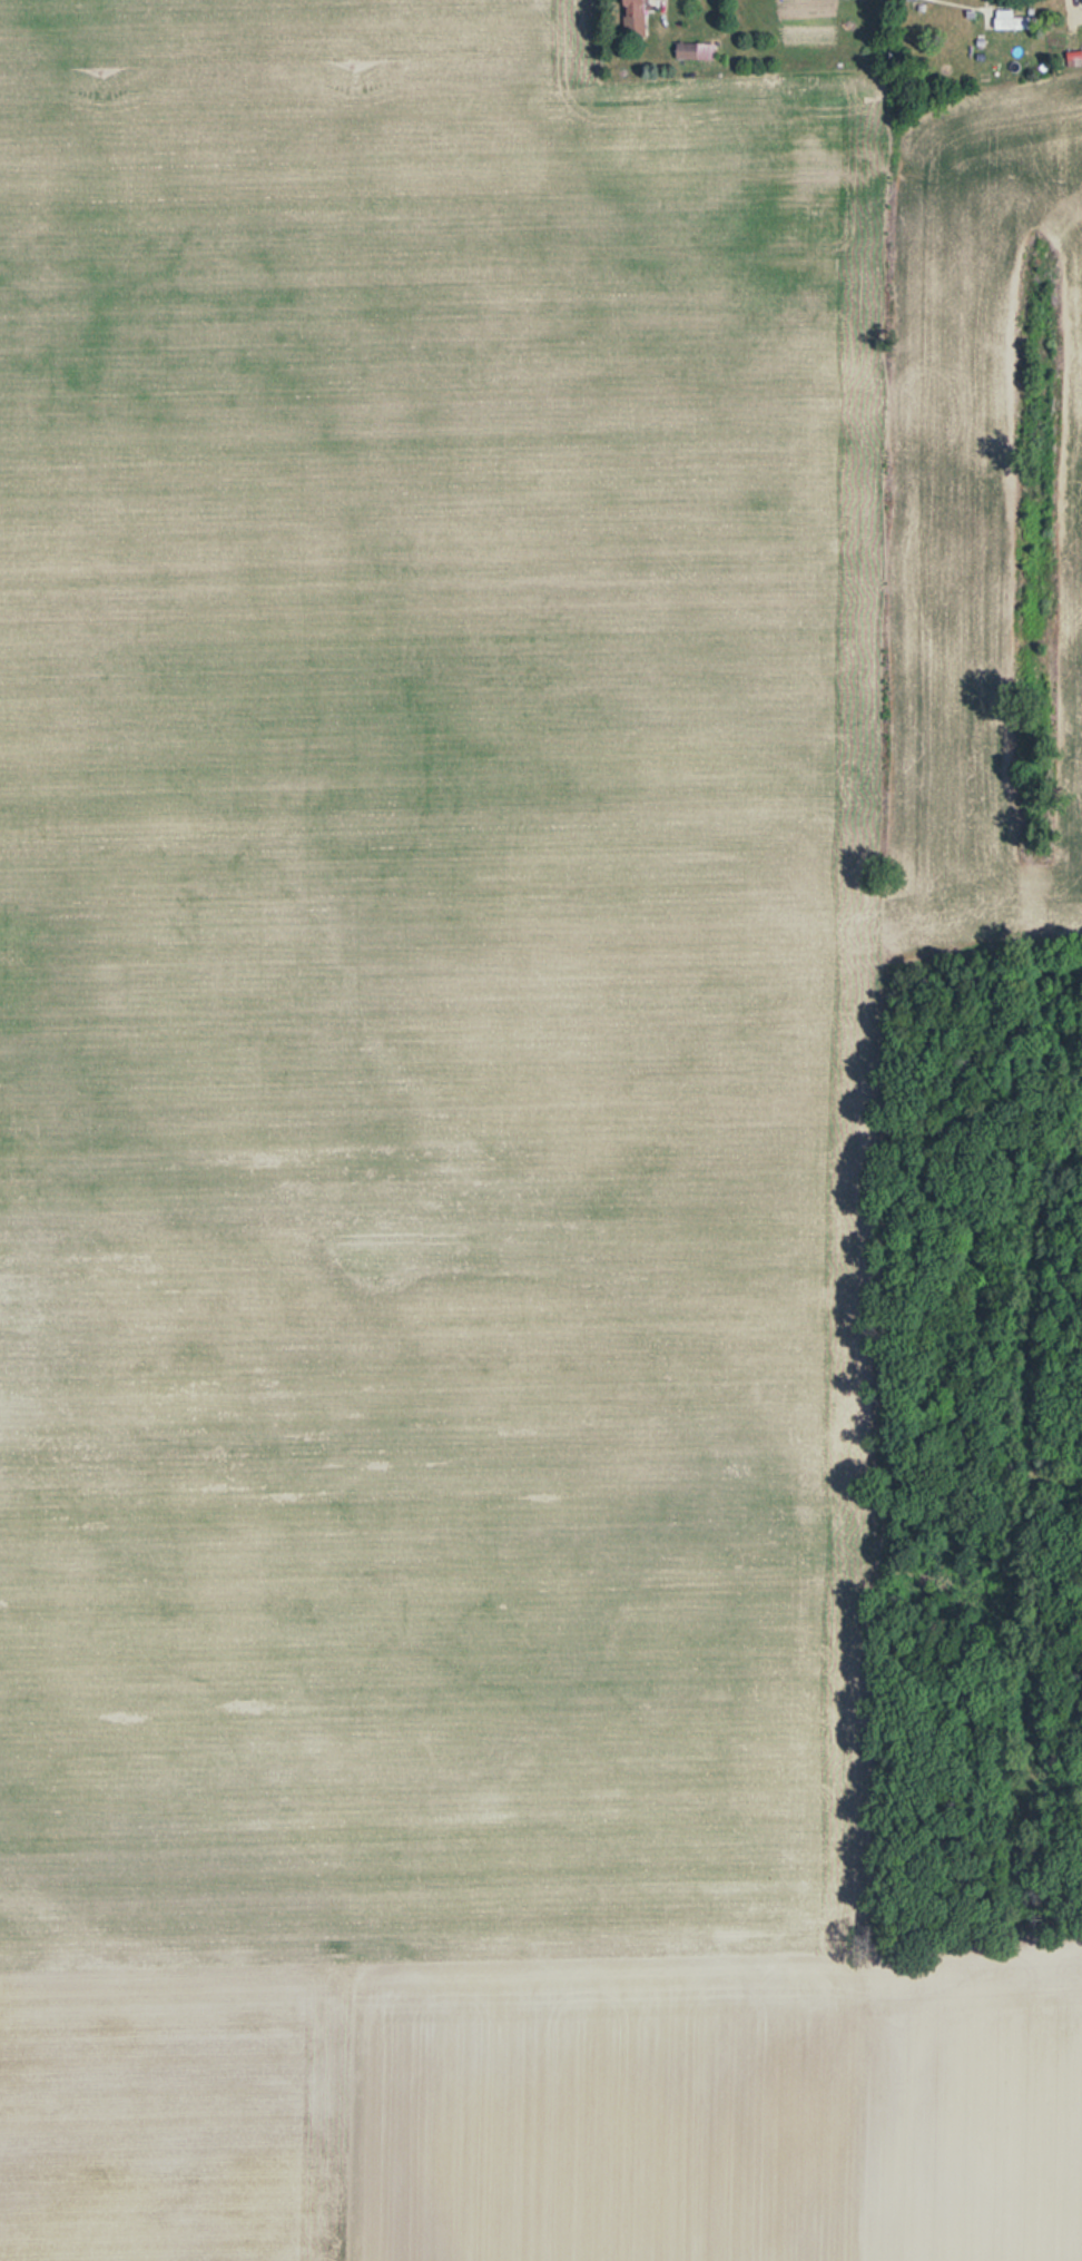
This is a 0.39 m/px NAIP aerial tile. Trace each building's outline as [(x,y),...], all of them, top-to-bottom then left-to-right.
[(622,35),(645,35),(645,0),(622,0),(622,35)] [(994,28),(1035,28),(1035,17),(1012,17),(1012,9),(994,9),(994,28)] [(714,42),(675,42),(675,58),(714,58),(714,42)]
